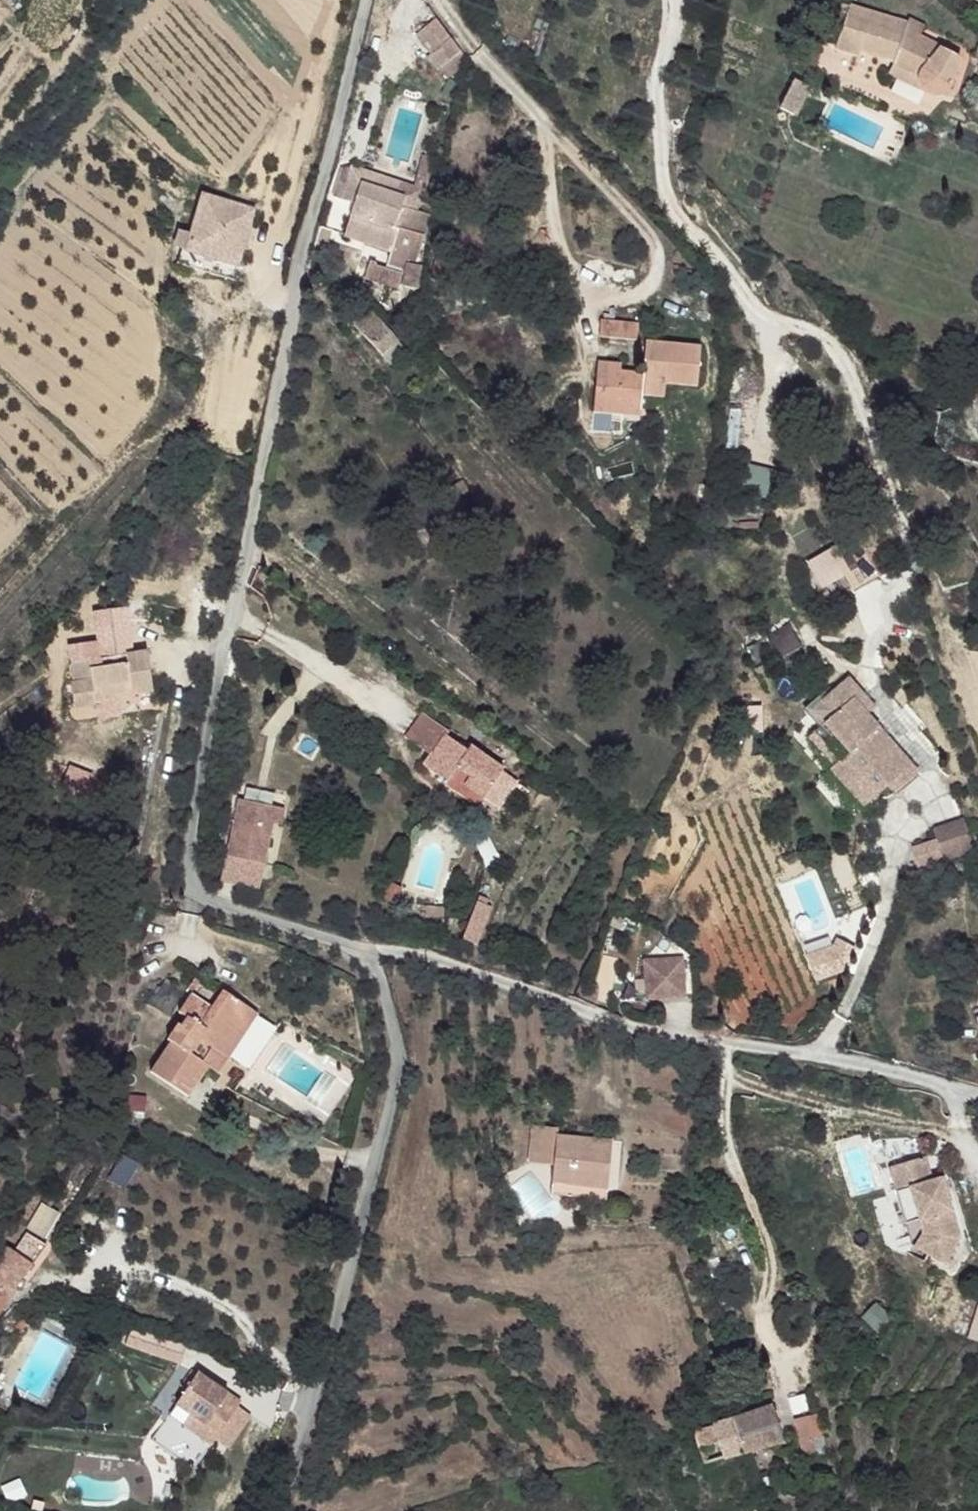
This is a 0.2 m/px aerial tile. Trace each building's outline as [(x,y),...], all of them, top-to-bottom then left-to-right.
[(852,0),(843,0),(828,42),(850,50),(853,43),(885,55),(883,59),(911,74),(912,80),(927,84),(927,89),(931,88),(932,86),(935,85),(937,83),(941,79),(942,74),(953,49),(911,28),(896,21),(897,15),(852,0)] [(914,18),(899,11),(897,15),(896,21),(911,28),(914,18)] [(968,47),(977,56),(977,34),(968,47)] [(911,74),(883,59),(880,68),(899,78),(912,80),(911,74)] [(927,89),(927,84),(912,80),(912,85),(915,88),(918,89),(921,89),(925,89),(927,89)] [(367,161),(363,173),(393,184),(398,173),(367,161)] [(363,173),(358,172),(346,207),(352,209),(344,227),(389,244),(393,236),(411,243),(418,226),(392,217),(402,188),(393,184),(363,173)] [(196,229),(191,244),(240,260),(259,203),(211,186),(196,229)] [(196,229),(182,224),(177,241),(184,243),(191,244),(196,229)] [(191,244),(184,243),(180,258),(236,275),(240,260),(191,244)] [(635,323),(637,306),(601,302),(599,319),(635,323)] [(380,320),(364,304),(349,318),(377,350),(393,335),(380,320)] [(695,372),(700,330),(644,325),(641,358),(618,355),(617,362),(605,362),(603,374),(593,374),(592,388),(612,391),(611,405),(634,406),(637,379),(661,381),(663,369),(695,372)] [(402,345),(393,335),(377,350),(385,359),(402,345)] [(634,414),(634,406),(611,405),(612,391),(592,388),(589,410),(634,414)] [(467,489),(461,478),(450,484),(456,494),(467,489)] [(792,633),(769,647),(777,662),(801,647),(792,633)] [(127,635),(94,640),(99,669),(87,670),(88,682),(68,685),(74,709),(92,706),(90,697),(118,692),(146,686),(149,685),(146,658),(143,648),(130,650),(127,635)] [(120,705),(118,692),(90,697),(92,706),(93,710),(120,705)] [(852,699),(808,736),(837,767),(845,759),(880,795),(893,783),(900,790),(913,778),(906,771),(913,764),(852,699)] [(449,729),(426,713),(407,737),(430,755),(446,735),(449,729)] [(466,749),(446,735),(430,755),(423,765),(443,781),(466,749)] [(503,767),(470,743),(466,749),(443,781),(455,790),(463,779),(485,794),(503,767)] [(833,770),(868,807),(880,795),(845,759),(837,767),(833,770)] [(913,764),(906,771),(913,778),(920,771),(913,764)] [(485,794),(463,779),(455,790),(477,804),(485,794)] [(274,801),(237,791),(223,849),(260,858),(269,817),(274,801)] [(282,803),(274,801),(269,817),(278,819),(282,803)] [(948,857),(977,845),(977,841),(967,815),(937,827),(948,857)] [(475,898),(460,936),(477,942),(492,904),(475,898)] [(689,964),(649,968),(654,1008),(693,1003),(689,964)] [(245,1002),(221,987),(210,1001),(189,988),(178,1003),(187,1010),(181,1020),(178,1017),(167,1033),(170,1036),(150,1068),(186,1093),(207,1061),(204,1058),(212,1045),(220,1049),(240,1021),(234,1017),(245,1002)] [(254,1008),(245,1002),(234,1017),(240,1021),(220,1049),(212,1045),(204,1058),(207,1061),(215,1066),(254,1008)] [(540,1130),(516,1129),(513,1166),(536,1168),(536,1185),(593,1189),(595,1145),(557,1142),(558,1139),(540,1137),(540,1130)] [(595,1145),(595,1136),(558,1133),(558,1139),(557,1142),(595,1145)] [(920,1153),(885,1164),(909,1242),(941,1264),(958,1240),(953,1227),(940,1180),(930,1183),(928,1178),(920,1153)] [(938,1175),(928,1178),(930,1183),(940,1180),(938,1175)] [(592,1198),(593,1189),(536,1185),(535,1194),(592,1198)] [(34,1217),(25,1212),(17,1229),(25,1234),(34,1217)] [(0,1265),(0,1299),(15,1276),(0,1265)] [(968,1337),(977,1340),(977,1304),(968,1337)] [(25,1314),(20,1311),(11,1323),(17,1327),(25,1314)] [(239,1398),(197,1366),(174,1397),(189,1410),(202,1420),(194,1430),(207,1441),(239,1398)] [(780,1439),(770,1406),(753,1411),(729,1419),(739,1451),(741,1451),(780,1439)] [(202,1420),(189,1410),(181,1421),(194,1430),(202,1420)] [(797,1448),(819,1448),(818,1415),(796,1415),(797,1448)] [(739,1451),(729,1419),(710,1425),(715,1438),(695,1445),(702,1463),(739,1451)]
